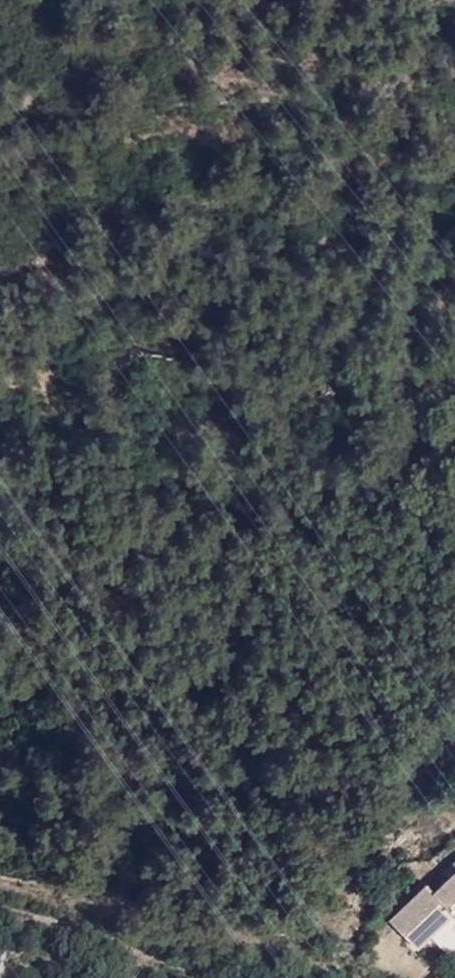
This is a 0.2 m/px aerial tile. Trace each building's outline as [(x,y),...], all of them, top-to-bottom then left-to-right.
[(437,911),(432,905),(396,937),(419,964),(454,933),(454,895),(437,911)]
